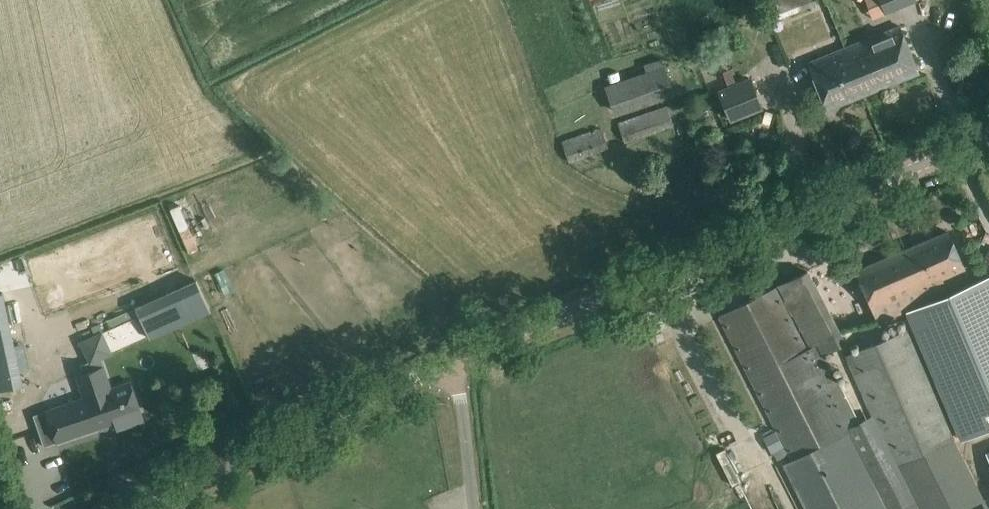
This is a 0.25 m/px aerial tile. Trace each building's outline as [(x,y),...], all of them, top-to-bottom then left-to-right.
[(764,3),(769,19),(793,11),(816,2),(815,0),(773,0),(764,3)] [(884,14),(915,1),(914,0),(878,0),(884,14)] [(865,40),(864,41),(883,86),(918,72),(911,53),(900,26),(865,40)] [(849,47),(809,63),(820,90),(827,109),(883,86),(864,41),(849,47)] [(600,83),(608,112),(671,96),(661,58),(641,63),(643,72),(600,83)] [(762,107),(749,77),(718,90),(730,120),(762,107)] [(666,105),(618,122),(624,142),(674,125),(666,105)] [(608,147),(601,127),(561,141),(569,162),(608,147)] [(941,277),(964,267),(949,232),(857,271),(878,321),(947,292),(941,277)] [(807,271),(778,286),(810,348),(819,343),(824,352),(843,342),(807,271)] [(939,299),(940,301),(908,315),(960,437),(988,425),(988,277),(939,299)] [(135,306),(150,338),(210,311),(195,278),(135,306)] [(807,350),(775,287),(719,316),(791,459),(782,464),(805,508),(887,508),(846,427),(858,422),(824,352),(819,343),(807,350)] [(0,292),(0,391),(23,386),(20,372),(14,347),(2,292),(0,292)] [(952,441),(906,333),(848,358),(850,364),(852,370),(894,467),(916,508),(988,508),(952,441)] [(84,399),(34,417),(37,427),(44,446),(115,422),(117,430),(142,422),(138,409),(128,381),(125,382),(110,387),(105,374),(103,366),(76,375),(84,399)] [(775,431),(764,436),(772,452),(773,452),(783,447),(775,431)]
